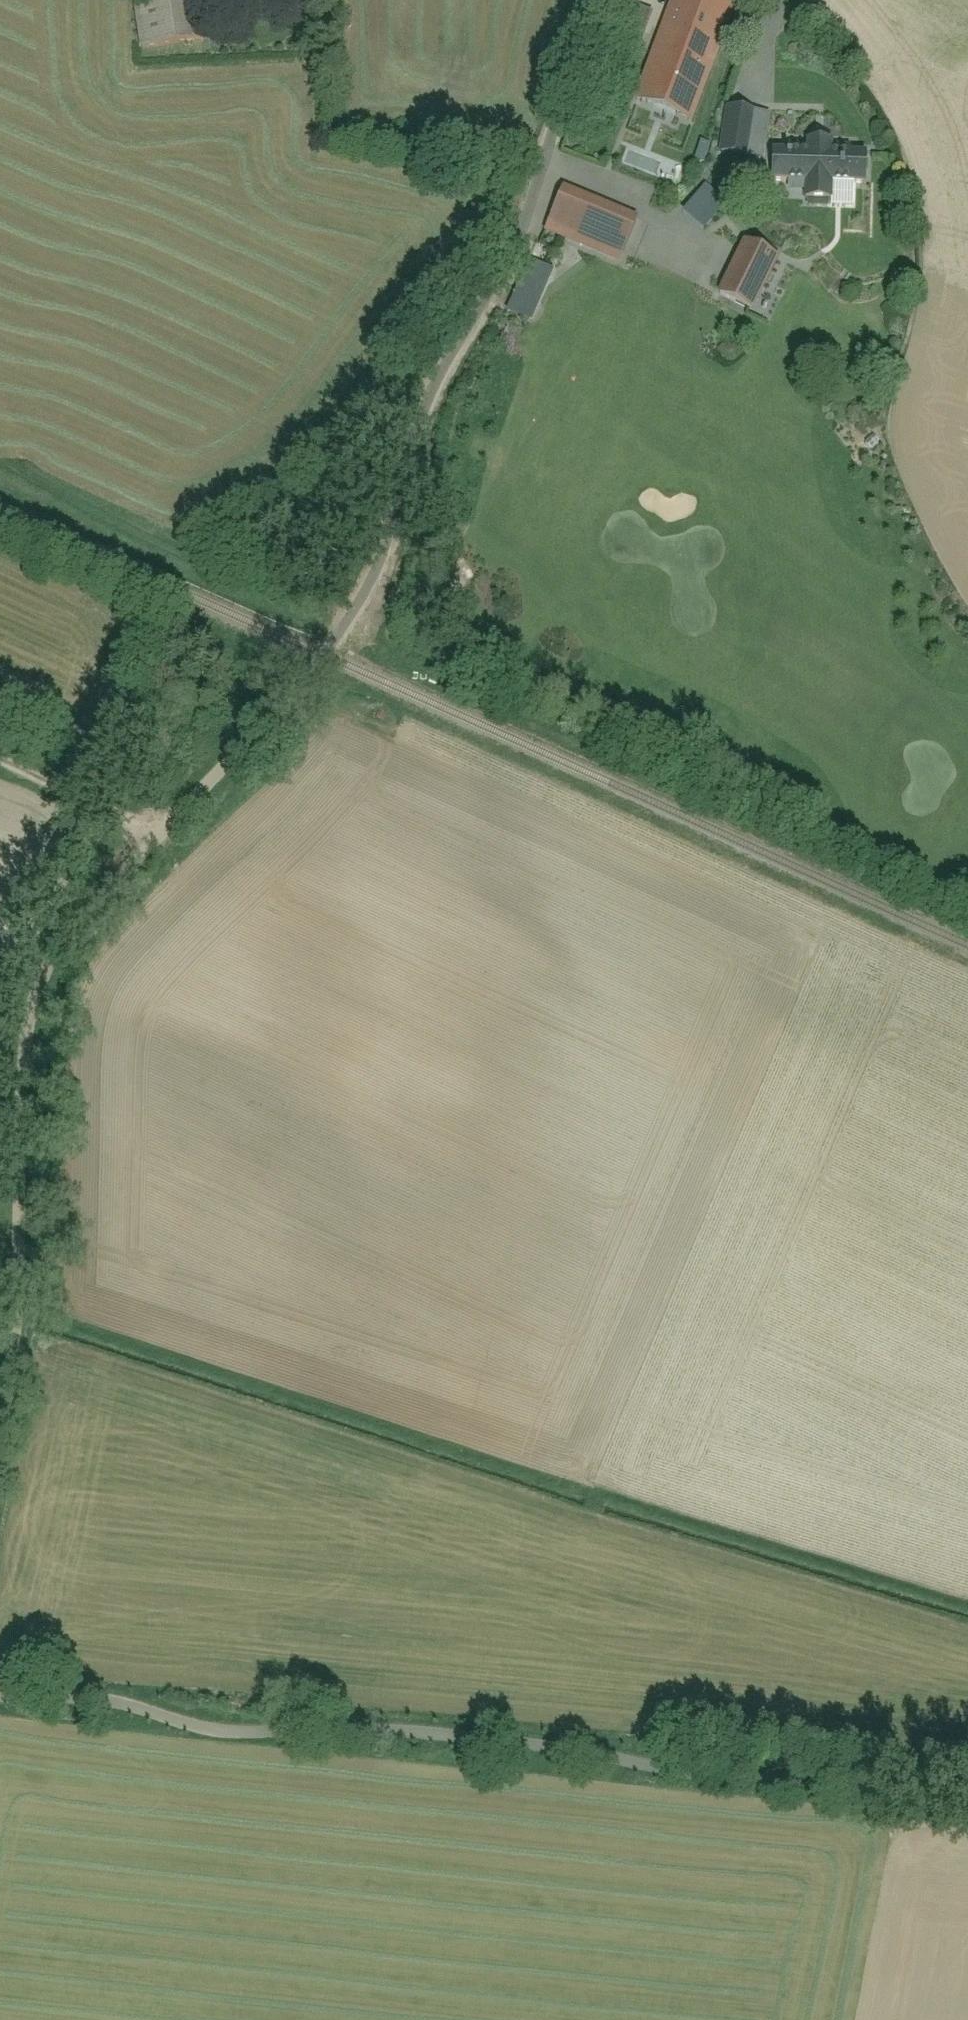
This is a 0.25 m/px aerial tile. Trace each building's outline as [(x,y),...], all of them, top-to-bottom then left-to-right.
[(141,53),(213,45),(208,0),(135,0),(141,53)] [(636,106),(696,129),(741,11),(713,0),(677,0),(636,106)] [(728,112),(719,160),(763,168),(772,120),(728,112)] [(778,146),(777,187),(872,190),(873,149),(778,146)] [(569,188),(552,229),(622,258),(639,216),(569,188)] [(742,245),(717,298),(755,316),(780,263),(742,245)]
